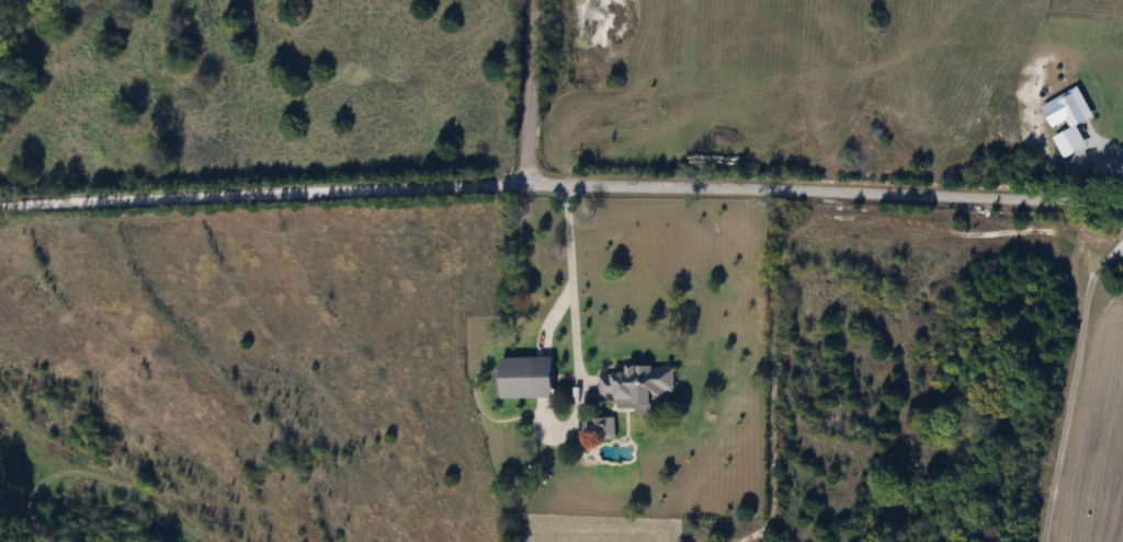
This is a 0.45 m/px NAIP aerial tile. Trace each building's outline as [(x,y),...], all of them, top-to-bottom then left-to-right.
[(1091,116),(1076,86),(1052,97),(1067,128),(1091,116)] [(497,356),(497,397),(550,398),(550,356),(497,356)] [(671,390),(671,367),(621,366),(621,373),(596,373),(596,400),(663,400),(663,390),(671,390)] [(588,439),(613,439),(613,418),(588,418),(588,439)]
